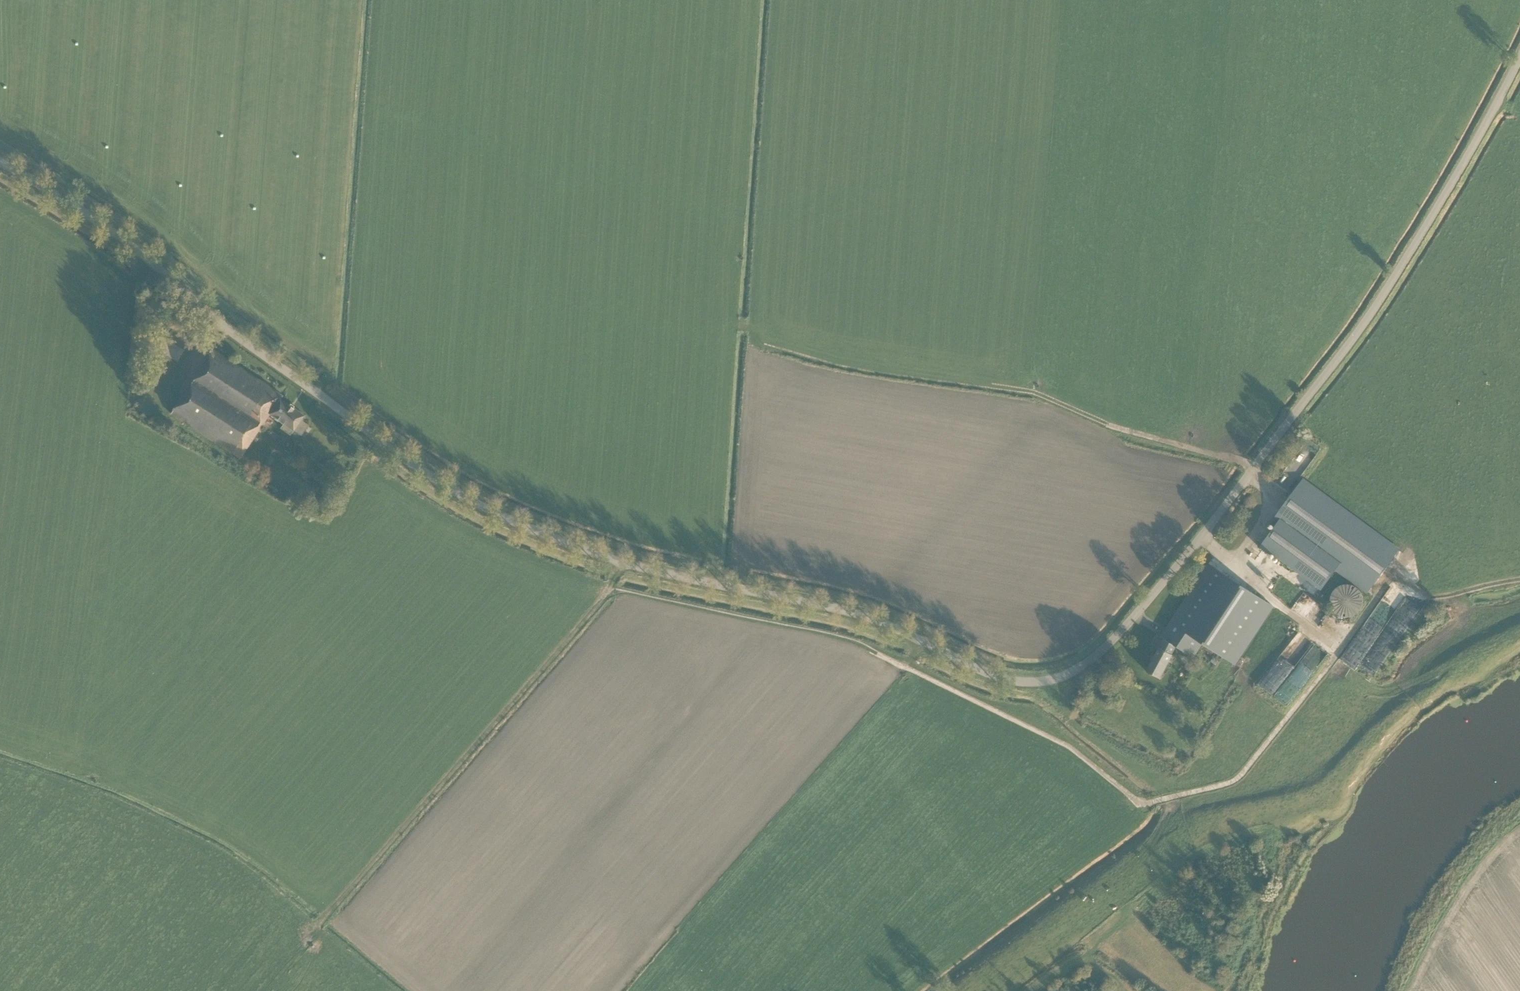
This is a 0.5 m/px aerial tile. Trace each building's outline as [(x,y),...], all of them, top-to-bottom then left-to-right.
[(301,434),(308,425),(301,420),(305,415),(281,399),(283,396),(269,387),(270,386),(213,348),(171,413),(240,458),(271,414),(285,424),(282,428),(291,434),(293,430),(294,430),(295,429),(301,434)] [(1272,520),(1284,529),(1283,531),(1275,526),(1262,543),(1271,550),(1322,587),(1337,568),(1368,591),(1397,551),(1301,481),(1272,520)] [(1261,554),(1263,550),(1255,545),(1252,549),(1261,554)] [(1237,662),(1273,607),(1209,563),(1161,636),(1164,639),(1160,647),(1159,647),(1146,670),(1160,678),(1173,654),(1172,654),(1176,646),(1193,658),(1204,641),(1237,662)] [(1352,584),(1347,583),(1342,584),(1337,586),(1333,590),(1331,595),(1330,600),(1331,605),(1333,610),(1337,613),(1342,616),(1347,617),(1352,616),(1357,613),(1360,610),(1363,605),(1364,600),(1363,595),(1360,590),(1357,586),(1352,584)] [(1354,658),(1356,659),(1358,654),(1348,647),(1342,658),(1351,663),(1354,658)]
